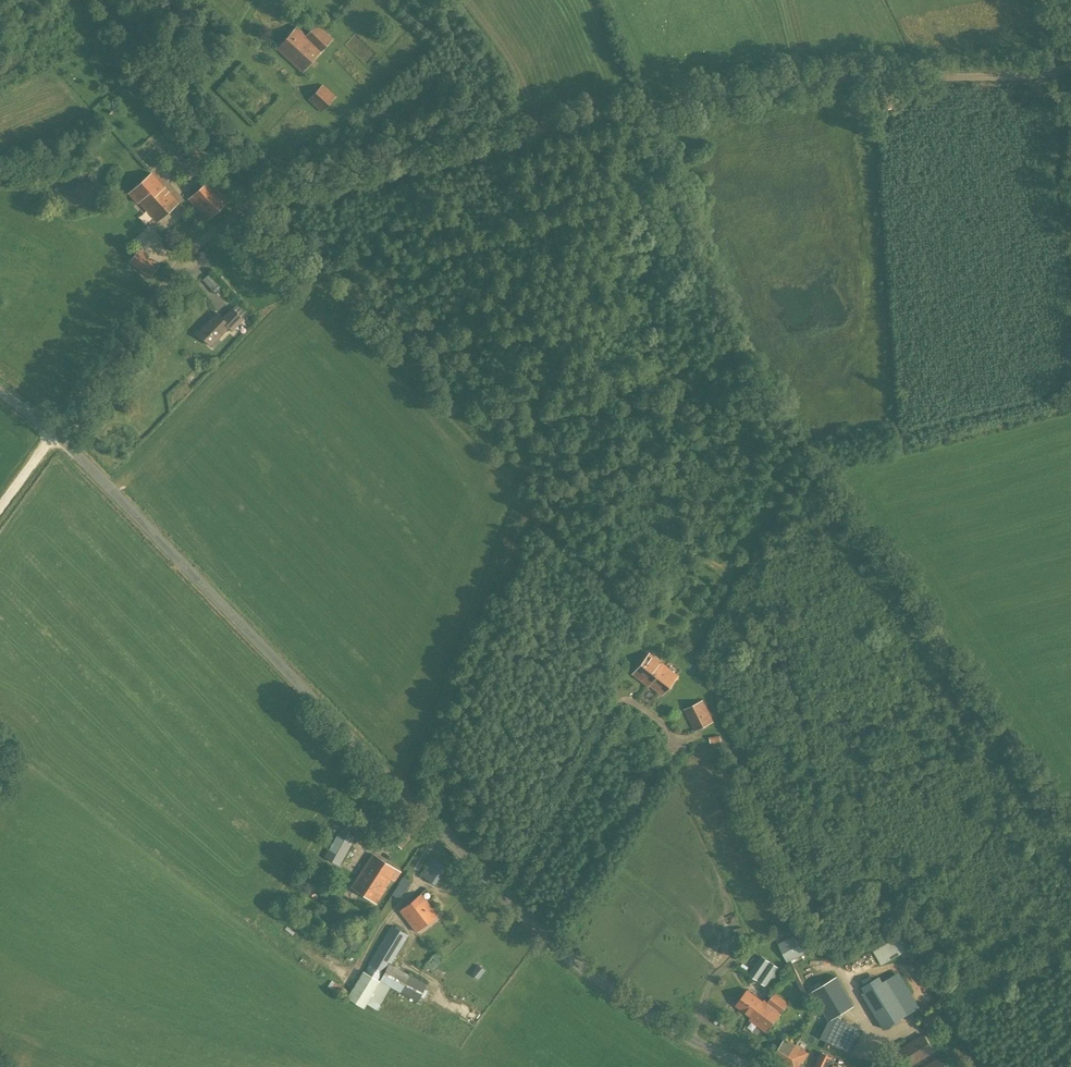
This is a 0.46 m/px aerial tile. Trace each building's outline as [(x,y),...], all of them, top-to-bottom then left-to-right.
[(277,49),(302,72),(322,50),(336,35),(322,22),(319,25),(317,23),(305,35),(296,27),(277,49)] [(311,98),(322,113),(340,100),(328,84),(311,98)] [(891,94),(882,95),(883,110),(893,109),(891,94)] [(151,173),(129,193),(142,207),(143,206),(157,222),(178,203),(151,173)] [(209,180),(188,199),(207,220),(229,201),(209,180)] [(139,249),(130,261),(150,276),(157,267),(146,259),(149,256),(139,249)] [(256,266),(272,283),(280,275),(264,258),(256,266)] [(198,333),(210,345),(228,327),(232,331),(243,319),(243,318),(248,312),(237,302),(220,318),(216,314),(198,333)] [(633,674),(662,696),(677,676),(648,654),(633,674)] [(684,709),(694,730),(713,721),(703,700),(684,709)] [(341,828),(325,857),(340,865),(356,837),(341,828)] [(352,887),(375,902),(384,888),(383,888),(389,878),(394,881),(400,872),(373,854),(352,887)] [(422,875),(436,885),(447,868),(433,859),(422,875)] [(411,882),(403,877),(391,894),(399,900),(411,882)] [(436,915),(421,894),(400,911),(416,931),(436,915)] [(346,997),(364,1008),(367,1004),(378,1010),(391,987),(417,1002),(427,984),(389,963),(379,980),(378,979),(389,962),(391,963),(408,935),(392,925),(367,964),(370,966),(366,972),(363,970),(346,997)] [(778,943),(786,962),(813,949),(804,931),(778,943)] [(909,949),(901,935),(873,951),(881,965),(909,949)] [(761,955),(749,974),(766,986),(772,978),(776,980),(778,976),(775,974),(779,967),(761,955)] [(471,973),(478,979),(485,970),(478,964),(471,973)] [(886,981),(863,995),(884,1029),(907,1015),(919,1007),(899,973),(886,981)] [(812,991),(829,1020),(838,1015),(854,1005),(837,976),(812,991)] [(736,1005),(751,1017),(763,1001),(747,989),(736,1005)] [(751,1017),(749,1019),(767,1032),(788,1003),(775,993),(768,1002),(764,999),(763,1001),(751,1017)] [(920,1018),(928,1030),(943,1021),(936,1009),(920,1018)] [(838,1015),(829,1020),(820,1037),(852,1053),(860,1036),(864,1030),(843,1019),(838,1015)] [(895,1052),(904,1066),(906,1066),(933,1051),(923,1035),(895,1052)] [(788,1066),(799,1066),(808,1053),(785,1038),(773,1057),(788,1066)] [(959,1045),(951,1049),(957,1060),(964,1055),(959,1045)] [(821,1051),(813,1066),(828,1066),(833,1057),(821,1051)] [(938,1058),(923,1066),(943,1066),(938,1058)]
